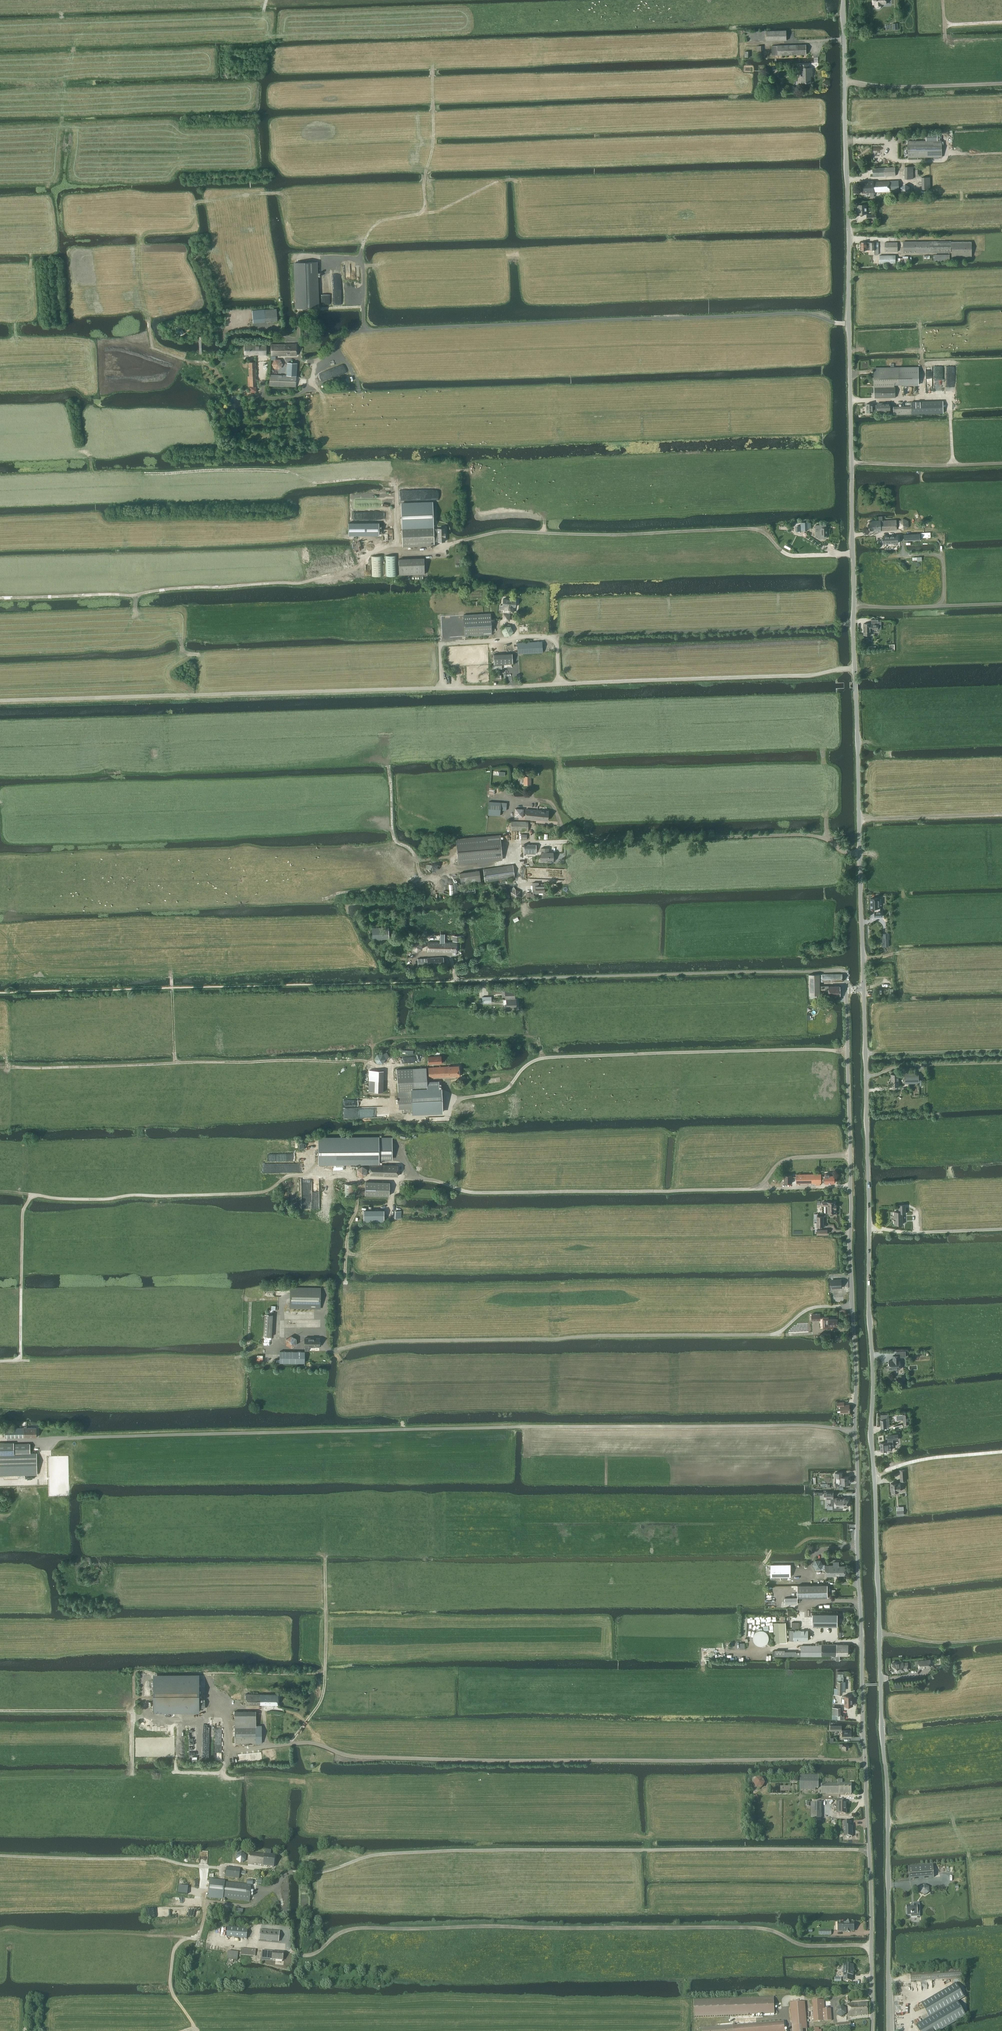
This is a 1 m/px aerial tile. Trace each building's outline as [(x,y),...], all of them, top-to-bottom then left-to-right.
[(767,41),(787,40),(787,30),(767,31),(767,41)] [(772,55),(806,54),(806,45),(772,45),(772,55)] [(811,68),(809,68),(809,64),(799,64),(799,68),(801,68),(802,83),(811,83),(811,68)] [(926,141),(908,141),(908,157),(942,157),(942,140),(938,140),(938,136),(938,134),(926,134),(926,141)] [(905,179),(913,178),(913,166),(905,166),(905,179)] [(873,177),(896,175),(895,167),(873,168),(873,177)] [(922,189),(930,189),(930,177),(922,177),(922,189)] [(875,192),(899,190),(899,180),(873,182),(874,181),(862,182),(862,193),(871,192),(871,197),(874,197),(874,194),(875,194),(875,192)] [(910,192),(910,186),(905,184),(901,187),(901,192),(906,195),(910,192)] [(858,214),(867,213),(867,204),(858,205),(858,214)] [(879,250),(879,242),(861,242),(861,250),(862,250),(862,251),(863,251),(865,251),(865,250),(879,250)] [(885,252),(898,252),(898,242),(885,242),(885,252)] [(952,257),(972,257),(972,242),(903,242),(903,252),(952,252),(952,257)] [(880,263),(895,263),(895,255),(880,255),(880,263)] [(317,262),(295,263),(297,308),(319,307),(317,262)] [(278,308),(253,310),(254,322),(279,320),(278,308)] [(185,333),(179,325),(175,328),(181,335),(185,333)] [(272,344),(271,355),(297,355),(296,344),(291,344),(291,343),(284,343),(284,344),(272,344)] [(266,354),(266,345),(245,345),(245,352),(251,352),(251,350),(254,350),(254,352),(255,352),(255,354),(266,354)] [(281,361),(276,360),(272,364),(275,369),(280,370),(283,366),(281,361)] [(297,376),(297,363),(287,362),(287,375),(297,376)] [(918,367),(899,367),(874,368),(874,387),(875,398),(896,397),(896,387),(895,387),(895,385),(919,384),(918,367)] [(297,376),(287,375),(270,374),(270,385),(296,386),(297,376)] [(256,376),(248,376),(248,386),(257,386),(256,376)] [(894,407),(891,407),(892,414),(894,414),(943,413),(943,409),(943,401),(911,402),(912,406),(894,406),(894,407)] [(872,403),(867,404),(867,412),(873,412),(878,412),(890,411),(890,403),(877,403),(878,407),(873,407),(873,403),(872,403)] [(433,503),(402,504),(402,526),(403,546),(434,545),(434,541),(438,541),(445,541),(445,528),(438,528),(434,529),(434,525),(433,503)] [(897,520),(883,521),(883,516),(879,516),(879,520),(870,521),(870,531),(881,530),(897,529),(897,520)] [(362,523),(349,523),(349,535),(355,535),(379,535),(379,523),(362,523)] [(826,525),(816,525),(816,536),(819,536),(819,538),(827,538),(827,535),(828,535),(827,528),(826,528),(826,525)] [(883,536),(884,544),(898,543),(898,535),(883,536)] [(397,555),(386,556),(386,576),(398,576),(397,555)] [(371,556),(372,571),(372,576),(383,576),(383,556),(371,556)] [(399,575),(425,574),(424,558),(399,558),(399,575)] [(502,606),(502,609),(505,610),(504,611),(504,614),(503,619),(509,620),(510,614),(509,614),(509,612),(510,612),(513,612),(514,607),(515,607),(516,600),(503,598),(503,605),(502,605),(502,606)] [(465,636),(492,634),(491,613),(463,615),(464,630),(465,636)] [(871,623),(864,623),(864,635),(871,635),(871,631),(871,629),(873,629),(874,629),(878,629),(878,621),(878,620),(878,619),(875,619),(874,619),(871,619),(871,623)] [(513,631),(511,626),(505,626),(502,631),(505,635),(510,636),(513,631)] [(518,643),(518,653),(543,652),(542,641),(526,642),(518,643)] [(494,664),(513,663),(512,653),(494,654),(494,664)] [(531,776),(530,776),(530,774),(527,774),(527,776),(518,776),(518,780),(524,780),(524,785),(531,785),(531,776)] [(501,810),(507,810),(507,802),(489,801),(488,814),(500,815),(501,810)] [(523,817),(524,809),(516,808),(515,816),(523,817)] [(537,819),(538,810),(526,809),(525,818),(537,819)] [(548,820),(548,811),(538,810),(537,819),(548,820)] [(528,830),(528,821),(512,821),(512,830),(528,830)] [(458,864),(503,859),(500,834),(456,839),(458,864)] [(536,854),(536,844),(524,844),(524,854),(536,854)] [(549,852),(549,848),(541,848),(541,861),(553,861),(553,852),(549,852)] [(515,877),(513,864),(483,869),(485,882),(515,877)] [(461,885),(481,882),(479,870),(460,873),(461,885)] [(545,892),(545,884),(539,884),(539,882),(532,882),(532,892),(545,892)] [(880,911),(880,908),(880,905),(881,904),(881,899),(879,899),(879,898),(874,898),(871,898),(871,908),(876,908),(876,911),(875,911),(875,916),(882,916),(882,911),(880,911)] [(389,939),(389,927),(372,928),(372,939),(389,939)] [(457,952),(457,942),(444,942),(444,935),(440,935),(440,942),(428,942),(428,951),(457,952)] [(422,949),(422,943),(418,940),(413,942),(412,948),(417,951),(422,949)] [(820,974),(809,974),(810,995),(813,995),(817,995),(820,995),(820,989),(825,989),(829,989),(829,986),(820,986),(820,974)] [(829,989),(825,989),(825,995),(830,995),(831,996),(833,996),(834,995),(841,995),(841,986),(829,986),(829,989)] [(505,999),(506,999),(515,999),(515,989),(505,989),(505,999)] [(516,1008),(516,1002),(516,999),(515,999),(506,999),(507,1008),(516,1008)] [(429,1064),(442,1063),(441,1056),(428,1056),(429,1064)] [(459,1065),(442,1066),(429,1067),(429,1078),(460,1076),(459,1065)] [(413,1068),(397,1068),(398,1091),(412,1090),(414,1090),(427,1089),(427,1081),(426,1067),(413,1068)] [(905,1083),(919,1083),(919,1073),(905,1074),(905,1083)] [(439,1081),(427,1081),(427,1089),(439,1089),(439,1081)] [(412,1090),(398,1091),(399,1109),(413,1108),(413,1113),(443,1111),(442,1089),(439,1089),(427,1089),(414,1090),(412,1090)] [(379,1137),(319,1138),(319,1163),(379,1163),(379,1160),(389,1159),(389,1158),(392,1158),(392,1138),(379,1138),(379,1137)] [(362,1164),(357,1167),(357,1173),(363,1176),(368,1173),(368,1167),(362,1164)] [(398,1165),(384,1165),(370,1165),(370,1175),(398,1176),(398,1165)] [(834,1175),(830,1175),(830,1173),(825,1174),(825,1176),(821,1176),(821,1174),(796,1174),(796,1183),(821,1183),(821,1180),(825,1180),(825,1183),(835,1182),(834,1175)] [(792,1183),(793,1175),(784,1174),(784,1183),(792,1183)] [(389,1195),(389,1182),(365,1181),(365,1195),(389,1195)] [(355,1196),(356,1183),(345,1183),(345,1196),(355,1196)] [(834,1213),(834,1212),(836,1212),(835,1212),(836,1211),(836,1209),(835,1209),(835,1208),(836,1208),(836,1204),(835,1204),(835,1201),(828,1202),(822,1202),(822,1205),(826,1205),(827,1213),(830,1213),(831,1214),(833,1214),(834,1213)] [(903,1224),(903,1213),(906,1213),(906,1204),(899,1205),(899,1211),(894,1212),(895,1224),(903,1224)] [(384,1210),(364,1210),(364,1221),(372,1221),(384,1221),(384,1210)] [(817,1222),(815,1222),(815,1226),(817,1226),(817,1227),(824,1227),(826,1227),(826,1225),(824,1225),(824,1216),(817,1216),(817,1222)] [(321,1303),(321,1288),(291,1288),(290,1308),(320,1309),(321,1303)] [(272,1336),(273,1314),(264,1314),(263,1336),(272,1336)] [(838,1325),(838,1318),(829,1319),(829,1317),(824,1317),(824,1321),(825,1323),(825,1324),(825,1325),(826,1326),(827,1327),(828,1327),(829,1327),(829,1328),(834,1328),(834,1326),(838,1325)] [(297,1344),(296,1338),(291,1335),(286,1339),(286,1344),(292,1347),(297,1344)] [(320,1346),(320,1338),(305,1338),(305,1346),(320,1346)] [(276,1362),(280,1362),(301,1362),(301,1363),(305,1363),(305,1357),(304,1357),(304,1351),(280,1351),(280,1359),(276,1359),(276,1362)] [(900,1360),(900,1357),(900,1355),(893,1355),(893,1360),(889,1360),(890,1369),(900,1369),(900,1360)] [(850,1412),(850,1404),(844,1404),(844,1401),(837,1402),(838,1410),(841,1410),(841,1413),(850,1412)] [(881,1427),(890,1426),(889,1414),(881,1415),(881,1419),(881,1427)] [(27,1427),(22,1428),(5,1428),(5,1438),(25,1437),(37,1437),(36,1427),(27,1427)] [(888,1442),(881,1442),(882,1450),(892,1449),(891,1446),(893,1445),(893,1440),(898,1439),(898,1434),(888,1435),(888,1442)] [(38,1475),(37,1453),(17,1453),(30,1452),(30,1443),(14,1444),(14,1443),(0,1443),(0,1475),(38,1475)] [(843,1472),(835,1473),(836,1477),(836,1482),(836,1486),(840,1485),(840,1484),(842,1484),(842,1482),(850,1482),(850,1477),(850,1476),(844,1476),(843,1472)] [(898,1482),(891,1483),(892,1492),(901,1491),(901,1487),(902,1487),(902,1483),(901,1483),(901,1482),(898,1483),(898,1482)] [(848,1498),(833,1498),(833,1492),(825,1492),(825,1498),(831,1498),(831,1505),(835,1505),(835,1507),(837,1507),(837,1509),(843,1509),(843,1506),(848,1507),(848,1498)] [(816,1560),(813,1564),(816,1569),(821,1569),(824,1564),(821,1560),(816,1560)] [(846,1566),(839,1566),(839,1561),(834,1562),(834,1565),(825,1565),(825,1576),(837,1576),(837,1575),(846,1575),(846,1566)] [(791,1564),(771,1565),(771,1577),(791,1576),(791,1564)] [(798,1597),(828,1597),(828,1585),(798,1585),(798,1597)] [(838,1626),(838,1614),(813,1614),(813,1626),(838,1626)] [(775,1643),(787,1642),(786,1622),(773,1623),(775,1643)] [(761,1646),(762,1646),(763,1646),(764,1645),(765,1645),(766,1644),(767,1644),(767,1643),(768,1642),(769,1641),(769,1640),(769,1639),(769,1638),(769,1637),(769,1636),(769,1635),(768,1634),(768,1633),(767,1632),(766,1631),(765,1631),(764,1630),(763,1630),(762,1630),(761,1630),(760,1630),(759,1630),(758,1630),(758,1631),(757,1631),(756,1632),(755,1632),(755,1633),(755,1634),(754,1634),(754,1635),(754,1636),(753,1636),(753,1637),(753,1638),(753,1639),(753,1640),(754,1641),(754,1642),(755,1642),(755,1643),(756,1644),(757,1644),(757,1645),(758,1645),(759,1645),(759,1646),(760,1646),(761,1646)] [(808,1640),(808,1630),(790,1630),(790,1640),(808,1640)] [(801,1652),(801,1656),(822,1656),(822,1655),(836,1655),(836,1660),(840,1660),(840,1655),(848,1655),(848,1644),(819,1644),(819,1645),(801,1645),(801,1652)] [(907,1662),(903,1662),(892,1663),(893,1667),(893,1671),(904,1670),(908,1669),(908,1666),(908,1665),(907,1662)] [(834,1688),(834,1694),(837,1694),(843,1694),(843,1690),(843,1681),(844,1681),(844,1673),(838,1673),(838,1681),(837,1681),(837,1688),(836,1688),(834,1688)] [(199,1674),(153,1674),(153,1713),(199,1712),(199,1708),(205,1708),(205,1700),(199,1700),(199,1674)] [(278,1705),(278,1694),(246,1694),(246,1704),(278,1705)] [(853,1698),(852,1698),(852,1695),(844,1695),(845,1705),(853,1705),(853,1698)] [(833,1714),(833,1718),(844,1719),(845,1715),(842,1715),(842,1714),(840,1714),(840,1711),(840,1707),(837,1707),(833,1707),(833,1714)] [(235,1743),(262,1743),(262,1726),(256,1726),(235,1726),(235,1743)] [(800,1776),(800,1788),(818,1788),(818,1776),(800,1776)] [(765,1783),(762,1778),(756,1778),(753,1783),(756,1788),(762,1789),(765,1783)] [(842,1784),(842,1780),(838,1780),(838,1784),(821,1784),(821,1794),(851,1794),(851,1784),(842,1784)] [(843,1800),(837,1800),(837,1814),(838,1814),(846,1814),(846,1803),(843,1803),(843,1800)] [(811,1803),(811,1820),(821,1821),(821,1803),(811,1803)] [(270,1855),(271,1850),(267,1850),(266,1855),(249,1853),(248,1864),(273,1867),(275,1856),(270,1855)] [(909,1879),(934,1877),(933,1865),(908,1867),(909,1879)] [(239,1879),(240,1869),(227,1867),(225,1877),(239,1879)] [(210,1881),(208,1897),(222,1899),(222,1898),(249,1901),(251,1886),(224,1883),(224,1882),(210,1880),(210,1881)] [(929,1892),(928,1887),(924,1885),(920,1888),(920,1893),(925,1895),(929,1892)] [(919,1911),(919,1903),(913,1903),(914,1906),(907,1906),(907,1915),(911,1915),(911,1917),(917,1917),(917,1911),(919,1911)] [(853,1924),(844,1924),(843,1924),(843,1923),(837,1923),(838,1931),(842,1931),(842,1932),(849,1932),(849,1931),(853,1931),(853,1924)] [(226,1937),(246,1939),(247,1929),(227,1927),(226,1937)] [(261,1930),(260,1940),(278,1942),(279,1932),(261,1930)] [(271,1958),(271,1952),(242,1949),(241,1955),(271,1958)] [(237,1961),(238,1952),(228,1951),(227,1959),(237,1961)] [(272,1952),(272,1960),(283,1961),(283,1953),(272,1952)] [(852,1976),(853,1976),(853,1966),(843,1966),(843,1981),(852,1981),(852,1976)] [(910,1982),(962,1978),(962,1969),(910,1973),(910,1982)] [(964,1997),(956,1983),(921,2004),(929,2018),(915,2026),(919,2030),(941,2030),(966,2016),(957,2002),(964,1997)] [(774,2015),(773,1996),(694,1999),(694,2018),(774,2015)] [(830,2008),(824,2009),(823,2000),(812,2001),(813,2022),(831,2021),(830,2008)] [(790,2003),(790,2004),(792,2030),(807,2030),(805,2002),(804,2002),(790,2003)] [(849,2016),(868,2015),(867,2003),(849,2004),(849,2003),(848,2003),(848,2004),(849,2016)] [(846,2007),(841,2004),(836,2008),(836,2014),(842,2017),(847,2013),(846,2007)] [(783,2020),(733,2025),(733,2026),(733,2030),(784,2030),(783,2020)]
